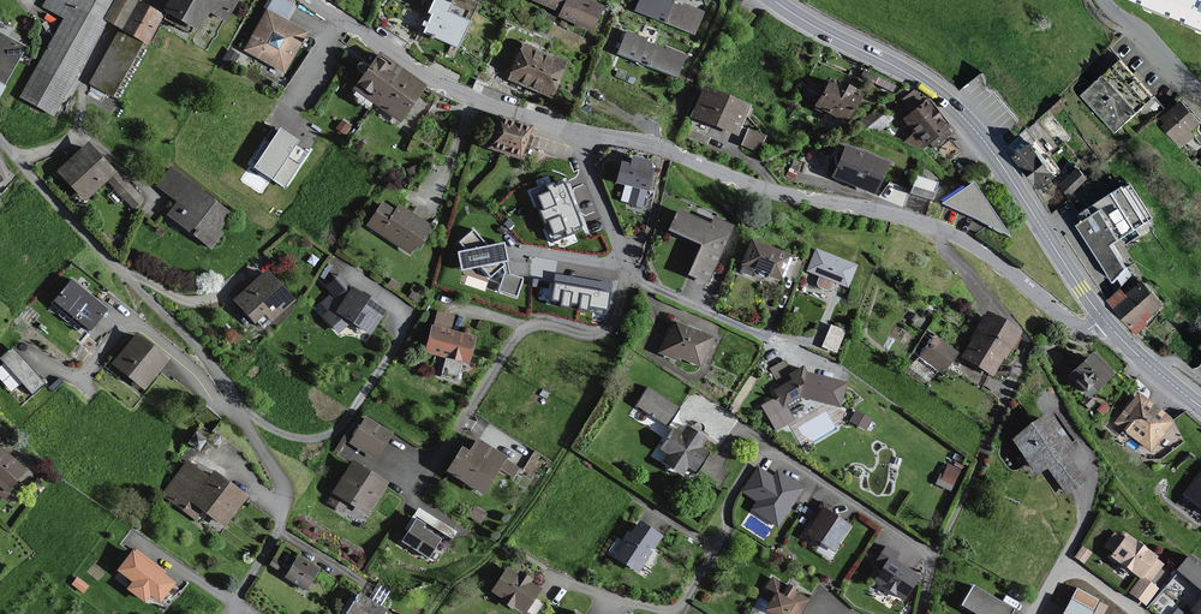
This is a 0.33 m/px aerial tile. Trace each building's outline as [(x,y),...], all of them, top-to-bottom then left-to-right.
[(42,8),(63,19),(19,98),(53,117),(104,25),(117,32),(89,82),(114,96),(143,44),(147,46),(163,16),(134,0),(46,0),(42,8)] [(162,12),(200,34),(211,14),(226,23),(239,0),(169,0),(162,12)] [(283,0),(273,0),(266,12),(281,20),(290,4),(283,0)] [(452,3),(445,0),(434,0),(420,33),(458,49),(468,25),(446,15),(452,3)] [(446,15),(468,25),(479,0),(445,0),(452,3),(446,15)] [(558,13),(564,0),(532,0),(558,13)] [(583,0),(564,0),(558,13),(556,16),(591,32),(602,9),(583,0)] [(634,12),(664,24),(671,6),(660,1),(660,0),(639,0),(634,12)] [(1182,20),(1190,0),(1132,0),(1182,20)] [(1182,20),(1200,28),(1200,0),(1190,0),(1182,20)] [(680,9),(671,6),(664,24),(694,35),(703,13),(682,5),(680,9)] [(304,33),(283,21),(281,20),(266,12),(245,50),(283,72),(304,33)] [(626,31),(617,54),(647,66),(654,48),(642,43),(644,38),(626,31)] [(0,34),(0,96),(27,49),(0,34)] [(506,79),(528,89),(543,54),(521,45),(506,79)] [(663,51),(654,48),(647,66),(676,77),(685,55),(665,47),(663,51)] [(549,98),(564,63),(543,54),(528,89),(549,98)] [(353,90),(377,107),(400,72),(377,56),(353,90)] [(1154,99),(1121,62),(1083,97),(1116,134),(1154,99)] [(398,121),(422,87),(400,72),(377,107),(398,121)] [(860,96),(828,80),(814,108),(846,124),(860,96)] [(746,107),(701,90),(690,117),(735,135),(746,107)] [(1199,123),(1182,102),(1162,118),(1167,124),(1163,127),(1180,148),(1194,136),(1190,130),(1199,123)] [(945,129),(924,103),(904,118),(924,145),(945,129)] [(527,129),(497,119),(487,149),(517,158),(527,129)] [(297,141),(280,130),(256,166),(285,185),(306,152),(295,145),(297,141)] [(762,137),(748,130),(741,145),(755,151),(762,137)] [(952,155),(958,145),(948,139),(942,149),(952,155)] [(114,173),(86,144),(55,173),(84,203),(105,183),(130,209),(141,199),(115,172),(114,173)] [(1052,173),(1031,144),(1015,157),(1040,190),(1052,182),(1048,176),(1052,173)] [(884,164),(843,149),(832,178),(872,193),(884,164)] [(650,162),(634,157),(632,165),(624,163),(618,182),(634,186),(630,202),(643,206),(653,170),(648,169),(650,162)] [(230,216),(171,167),(156,185),(189,212),(180,224),(211,249),(223,234),(219,230),(230,216)] [(1089,179),(1079,167),(1060,184),(1070,196),(1089,179)] [(936,186),(915,178),(908,195),(929,203),(936,186)] [(881,196),(904,204),(910,187),(887,179),(881,196)] [(566,187),(563,180),(534,192),(553,240),(583,228),(580,222),(566,187)] [(972,185),(942,204),(1009,236),(972,185)] [(1150,220),(1129,186),(1124,189),(1123,188),(1078,215),(1083,222),(1078,225),(1113,280),(1119,276),(1123,282),(1132,277),(1111,244),(1122,237),(1126,244),(1141,235),(1137,228),(1150,220)] [(432,231),(397,206),(392,212),(382,204),(366,226),(409,257),(414,249),(417,251),(432,231)] [(709,227),(678,212),(668,233),(701,249),(688,276),(708,285),(734,230),(713,220),(709,227)] [(481,266),(491,278),(505,265),(503,262),(508,260),(504,243),(487,247),(473,231),(461,242),(467,250),(460,251),(463,270),(481,266)] [(792,258),(752,242),(741,267),(781,283),(792,258)] [(856,268),(816,249),(806,271),(846,290),(856,268)] [(294,302),(267,271),(234,300),(261,331),(294,302)] [(386,311),(351,289),(340,275),(325,288),(336,302),(322,315),(341,334),(368,338),(386,311)] [(610,285),(557,277),(553,300),(606,309),(610,285)] [(103,310),(69,282),(51,303),(86,332),(103,310)] [(1167,309),(1147,283),(1129,296),(1124,289),(1109,301),(1134,334),(1167,309)] [(456,316),(434,311),(424,355),(445,359),(441,376),(457,380),(461,363),(468,365),(474,338),(452,333),(456,316)] [(1019,335),(990,314),(973,338),(975,340),(963,357),(978,367),(991,376),(1014,343),(1019,335)] [(830,322),(821,344),(836,350),(845,328),(830,322)] [(712,337),(675,323),(671,332),(668,331),(659,352),(700,368),(712,337)] [(170,361),(136,334),(110,367),(144,393),(170,361)] [(956,353),(934,338),(922,355),(944,371),(956,353)] [(10,350),(0,358),(0,360),(30,394),(40,385),(10,350)] [(1111,378),(1092,357),(1069,377),(1088,399),(1111,378)] [(777,380),(790,373),(783,359),(770,366),(777,380)] [(844,383),(807,373),(805,371),(803,367),(787,375),(789,380),(790,382),(774,391),(778,398),(761,408),(775,431),(794,420),(786,406),(797,400),(802,398),(837,407),(844,383)] [(678,410),(646,388),(635,405),(667,426),(678,410)] [(1171,424),(1136,396),(1114,424),(1149,451),(1171,424)] [(1072,448),(1049,415),(1014,439),(1038,473),(1048,465),(1067,492),(1084,480),(1064,453),(1072,448)] [(393,435),(367,418),(349,445),(375,462),(393,435)] [(705,441),(687,429),(681,438),(671,432),(659,450),(669,457),(664,465),(682,477),(687,470),(694,475),(708,455),(699,449),(705,441)] [(520,468),(476,441),(469,452),(462,448),(446,473),(482,496),(497,471),(512,480),(520,468)] [(8,500),(20,487),(16,484),(27,473),(0,449),(0,493),(8,500)] [(947,460),(937,482),(951,489),(961,467),(947,460)] [(387,484),(352,462),(325,503),(343,515),(349,505),(367,516),(387,484)] [(208,479),(186,463),(160,495),(195,522),(201,514),(222,531),(248,499),(214,472),(208,479)] [(742,492),(757,500),(751,510),(777,527),(802,487),(776,472),(773,477),(757,467),(742,492)] [(1181,495),(1200,510),(1200,470),(1181,495)] [(455,531),(417,508),(404,530),(408,532),(401,543),(428,560),(443,535),(450,539),(455,531)] [(849,527),(822,509),(805,534),(832,552),(849,527)] [(659,540),(638,525),(630,536),(627,534),(611,557),(638,575),(652,555),(649,553),(659,540)] [(1123,542),(1114,535),(1104,548),(1112,554),(1108,559),(1138,582),(1128,595),(1145,608),(1157,591),(1148,584),(1162,565),(1126,538),(1123,542)] [(918,579),(894,562),(899,556),(885,546),(872,565),(881,571),(872,582),(901,603),(918,579)] [(173,585),(129,553),(114,573),(129,584),(124,591),(143,606),(148,599),(157,606),(173,585)] [(319,571),(298,557),(284,577),(305,591),(319,571)] [(1190,557),(1177,573),(1200,593),(1200,567),(1190,557)] [(506,569),(490,594),(505,603),(503,606),(511,611),(514,608),(523,613),(524,613),(539,591),(530,586),(533,582),(522,575),(520,578),(506,569)] [(772,577),(748,613),(800,613),(809,600),(772,577)] [(971,588),(958,609),(967,613),(1010,613),(1011,612),(971,588)] [(1078,590),(1064,613),(1091,613),(1098,601),(1078,590)] [(358,594),(344,613),(385,613),(386,612),(358,594)] [(1189,612),(1192,613),(1200,613),(1200,598),(1189,612)]
